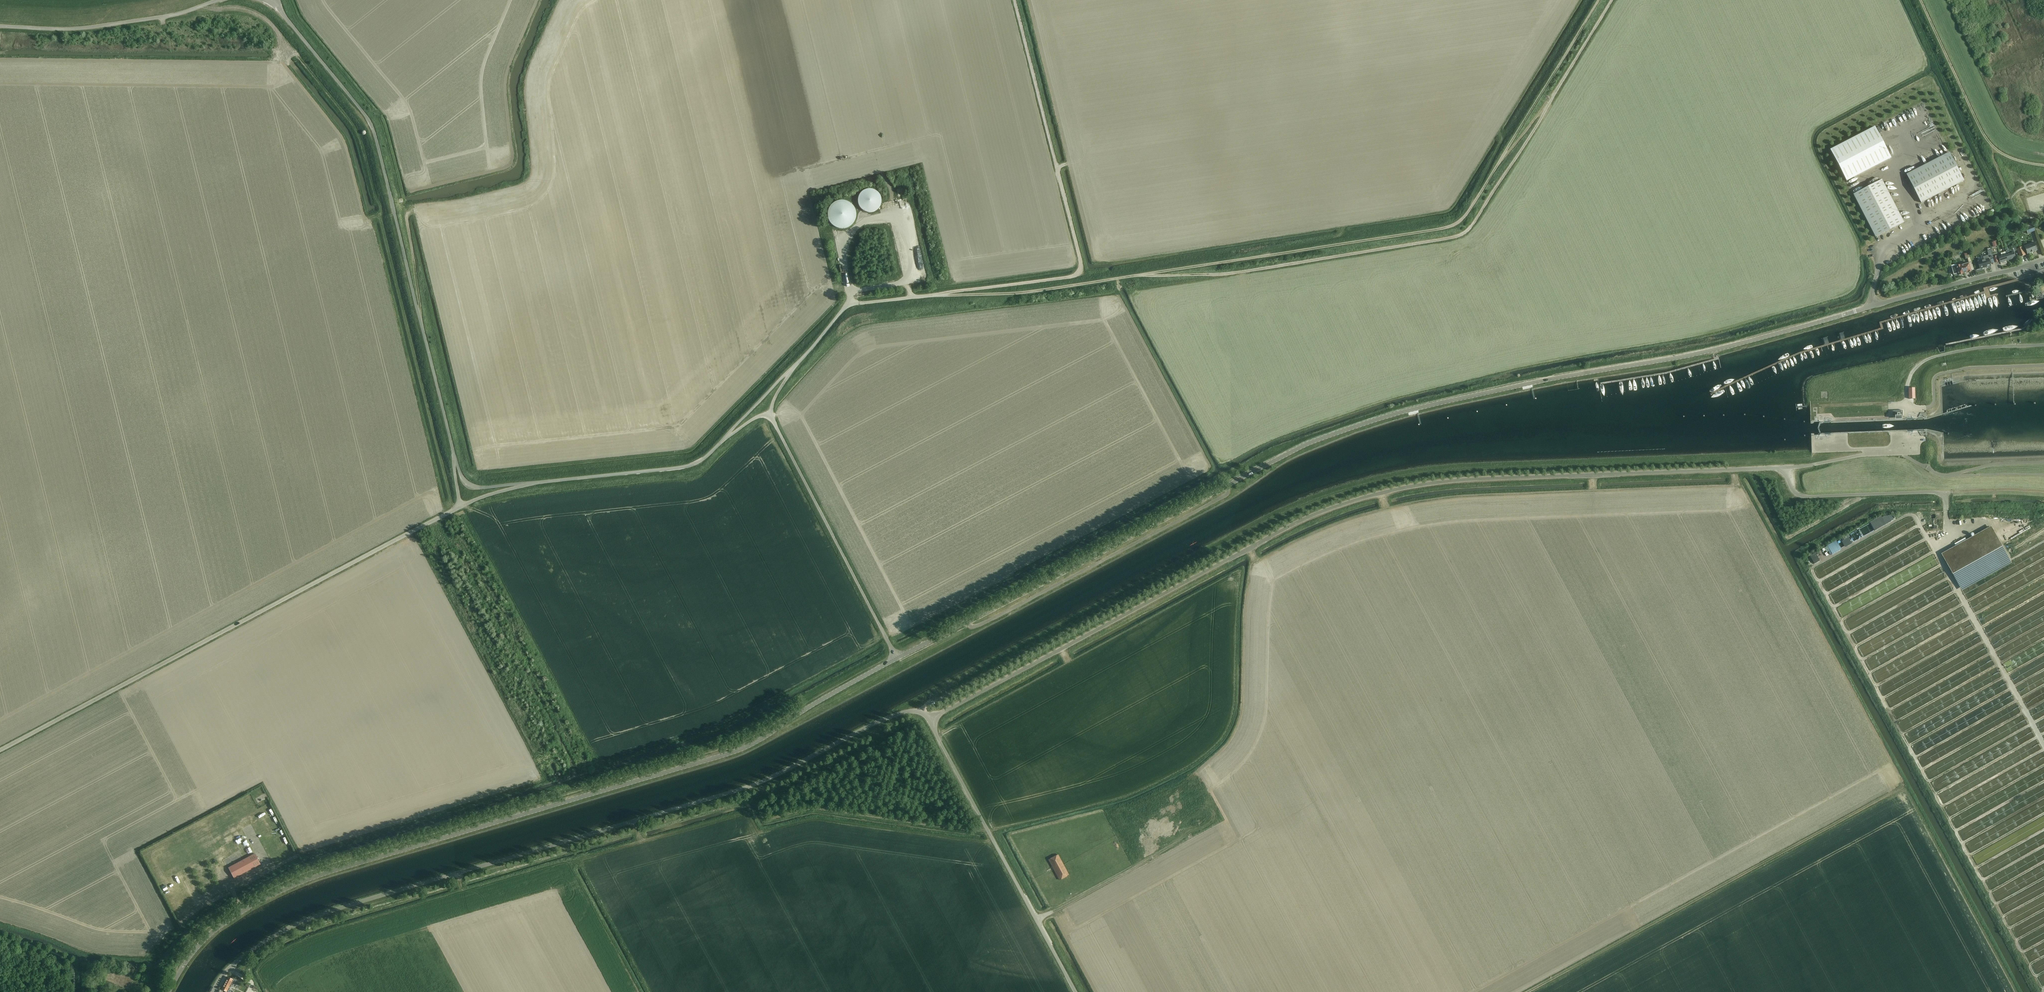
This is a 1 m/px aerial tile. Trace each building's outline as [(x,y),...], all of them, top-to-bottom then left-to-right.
[(1846,181),(1891,158),(1875,127),(1830,150),(1846,181)] [(1921,203),(1964,181),(1949,153),(1906,175),(1921,203)] [(1875,237),(1904,222),(1882,180),(1853,195),(1875,237)] [(881,201),(881,200),(881,199),(881,198),(881,197),(881,196),(880,196),(880,195),(879,194),(879,193),(878,192),(877,192),(876,191),(875,190),(874,190),(873,189),(872,189),(871,189),(870,189),(868,189),(867,189),(866,190),(865,190),(864,190),(863,191),(862,192),(861,192),(860,193),(860,194),(859,195),(859,196),(858,197),(858,198),(858,199),(858,200),(858,201),(858,202),(858,203),(858,204),(858,205),(859,206),(860,207),(860,208),(861,209),(862,210),(863,211),(864,211),(865,212),(866,212),(867,212),(868,213),(870,213),(871,213),(872,212),(873,212),(874,212),(875,211),(876,211),(877,210),(878,209),(879,208),(880,207),(880,206),(881,205),(881,204),(881,203),(881,202),(881,201)] [(835,227),(836,228),(837,228),(838,228),(839,229),(841,229),(842,229),(843,229),(844,229),(845,229),(846,228),(847,228),(848,228),(848,227),(850,227),(851,226),(851,225),(852,224),(853,224),(854,223),(854,222),(854,221),(855,220),(855,219),(856,218),(856,217),(856,216),(856,215),(856,214),(856,213),(856,212),(855,211),(855,210),(855,209),(854,208),(853,207),(852,205),(851,204),(850,203),(849,203),(848,202),(847,201),(846,201),(845,201),(844,201),(842,201),(841,201),(840,201),(839,201),(838,201),(837,202),(836,202),(835,202),(834,203),(833,203),(832,204),(831,205),(830,206),(830,207),(829,208),(829,209),(828,210),(828,211),(828,212),(828,213),(828,214),(828,215),(828,216),(828,217),(828,218),(828,219),(829,220),(829,221),(829,222),(830,223),(831,224),(832,225),(833,226),(834,227),(835,227)] [(2027,255),(2036,251),(2033,243),(2024,247),(2027,255)] [(2020,257),(2025,255),(2022,247),(2017,249),(2016,249),(2020,257)] [(1988,255),(1982,257),(1983,260),(1977,262),(1979,269),(1990,267),(1988,259),(1993,258),(1991,250),(1987,251),(1988,255)] [(2006,252),(2005,252),(2007,261),(2015,258),(2013,252),(2009,253),(2008,250),(2005,251),(2006,252)] [(2000,263),(2007,261),(2005,252),(2000,254),(2001,256),(1998,257),(2000,263)] [(1967,273),(1971,272),(1970,271),(1968,263),(1960,266),(1960,265),(1956,266),(1956,265),(1951,266),(1953,275),(1958,274),(1958,275),(1962,274),(1967,272),(1967,273)] [(1881,516),(1870,522),(1874,531),(1886,525),(1891,522),(1888,516),(1884,516),(1882,518),(1881,516)] [(1991,527),(1941,555),(1952,575),(2002,547),(1991,527)] [(1849,537),(1842,541),(1845,546),(1845,547),(1852,543),(1849,537)] [(1835,541),(1827,546),(1830,551),(1832,555),(1840,550),(1840,549),(1835,541)] [(1815,553),(1810,556),(1812,560),(1814,564),(1820,561),(1815,553)] [(228,868),(234,879),(260,864),(255,854),(228,868)] [(1060,880),(1068,875),(1058,855),(1049,859),(1060,880)] [(221,989),(226,991),(232,991),(233,991),(230,990),(229,989),(233,982),(233,983),(238,985),(240,981),(233,977),(232,979),(228,977),(221,989)]
